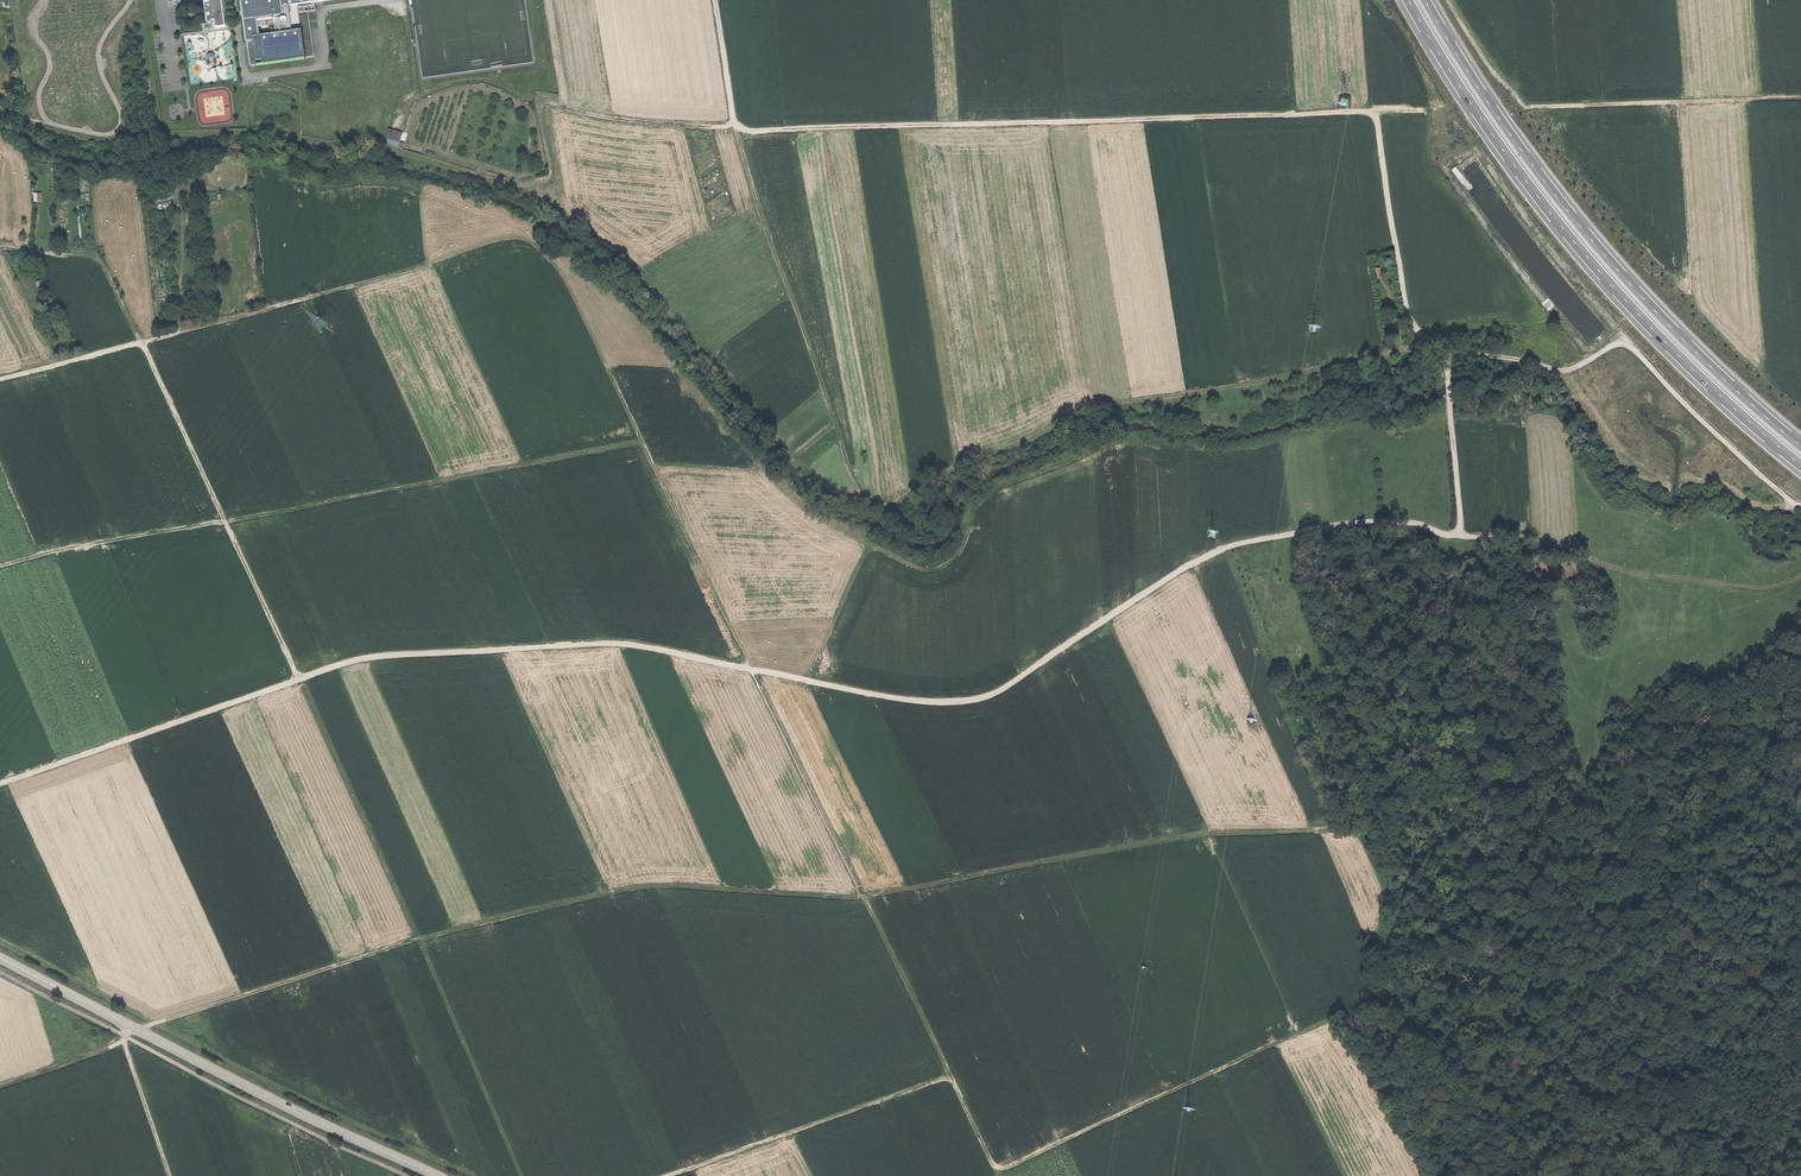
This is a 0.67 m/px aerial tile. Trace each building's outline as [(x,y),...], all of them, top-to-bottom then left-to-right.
[(207,2),(203,2),(205,23),(210,23),(210,21),(213,20),(214,28),(224,26),(220,0),(206,0),(207,2)] [(242,19),(255,17),(281,13),(281,6),(280,0),(240,0),(242,19)] [(242,19),(245,40),(252,39),(251,36),(258,35),(255,17),(242,19)] [(303,57),(299,29),(258,35),(251,36),(252,39),(254,59),(261,59),(261,63),(303,57)] [(384,138),(399,142),(402,133),(387,129),(384,138)] [(198,198),(195,178),(181,179),(183,200),(198,198)] [(35,193),(36,202),(44,201),(44,192),(35,193)] [(41,281),(36,284),(40,291),(45,288),(41,281)]
